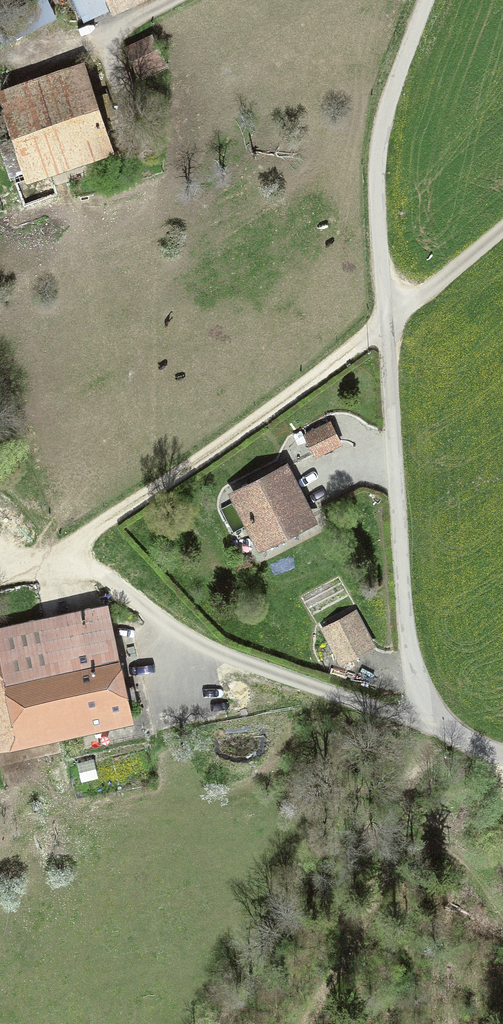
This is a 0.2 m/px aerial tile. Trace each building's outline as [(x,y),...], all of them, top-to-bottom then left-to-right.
[(83,19),(110,7),(112,11),(137,0),(74,0),(83,19)] [(166,65),(153,39),(125,51),(138,78),(166,65)] [(14,182),(110,150),(81,66),(1,94),(6,108),(0,110),(0,139),(14,182)] [(315,454),(339,442),(330,424),(306,436),(315,454)] [(235,493),(262,546),(310,522),(283,468),(235,493)] [(130,717),(107,609),(0,635),(0,746),(130,717)] [(326,630),(342,658),(369,644),(354,615),(326,630)]
